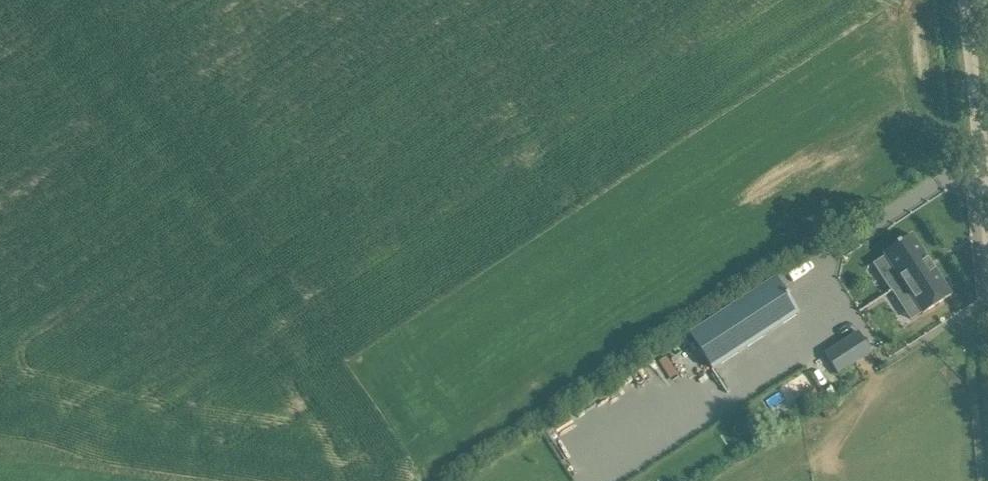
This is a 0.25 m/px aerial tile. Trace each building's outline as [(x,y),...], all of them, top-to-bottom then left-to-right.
[(954,291),(915,231),(886,249),(925,309),(954,291)] [(780,276),(693,332),(716,368),(803,311),(780,276)] [(857,331),(842,341),(824,352),(838,374),(856,363),(871,353),(857,331)]
